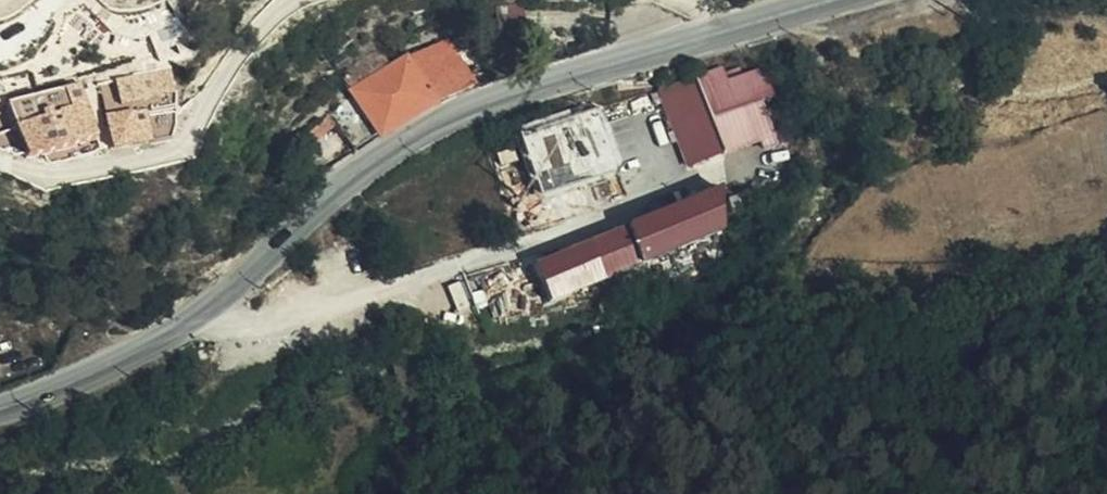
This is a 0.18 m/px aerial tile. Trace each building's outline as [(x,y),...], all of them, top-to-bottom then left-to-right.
[(499,6),(504,31),(529,25),(523,1),(499,6)] [(448,38),(471,76),(483,70),(461,32),(448,38)] [(377,133),(380,138),(439,103),(477,86),(471,76),(448,38),(408,55),(387,68),(378,52),(343,72),(342,74),(352,90),(334,100),(300,133),(312,145),(338,120),(347,112),(360,104),(377,133)] [(721,156),(766,122),(759,102),(771,98),(760,71),(739,79),(728,83),(726,77),(723,68),(695,79),(721,156)] [(142,101),(169,96),(174,95),(168,71),(137,76),(142,101)] [(736,73),(726,77),(728,83),(739,79),(736,73)] [(687,167),(721,156),(695,79),(660,92),(687,167)] [(10,104),(14,123),(14,125),(19,140),(7,143),(13,162),(45,153),(35,114),(58,109),(60,112),(69,110),(62,91),(10,104)] [(759,102),(766,122),(793,101),(784,103),(780,101),(775,96),(771,98),(759,102)] [(353,148),(377,133),(360,104),(347,112),(338,120),(353,148)] [(35,114),(45,153),(96,139),(94,133),(85,105),(69,110),(60,112),(58,109),(35,114)] [(110,130),(135,126),(132,114),(107,117),(110,130)] [(784,162),(812,143),(799,116),(771,134),(775,145),(784,162)] [(139,145),(177,137),(177,135),(173,120),(135,126),(139,145)] [(759,142),(771,134),(766,122),(721,156),(759,142)] [(139,145),(135,126),(110,130),(113,150),(139,146),(139,145)] [(775,145),(771,134),(759,142),(763,150),(775,145)] [(504,159),(491,163),(511,225),(524,221),(521,213),(535,209),(530,193),(516,198),(504,159)] [(751,217),(753,215),(745,192),(744,192),(724,200),(732,224),(751,217)] [(608,239),(623,234),(621,228),(606,233),(608,239)] [(606,240),(621,284),(638,279),(623,234),(608,239),(606,240)] [(606,240),(548,257),(559,293),(559,295),(567,292),(571,302),(621,284),(606,240)] [(548,257),(533,263),(545,298),(559,293),(548,257)]
